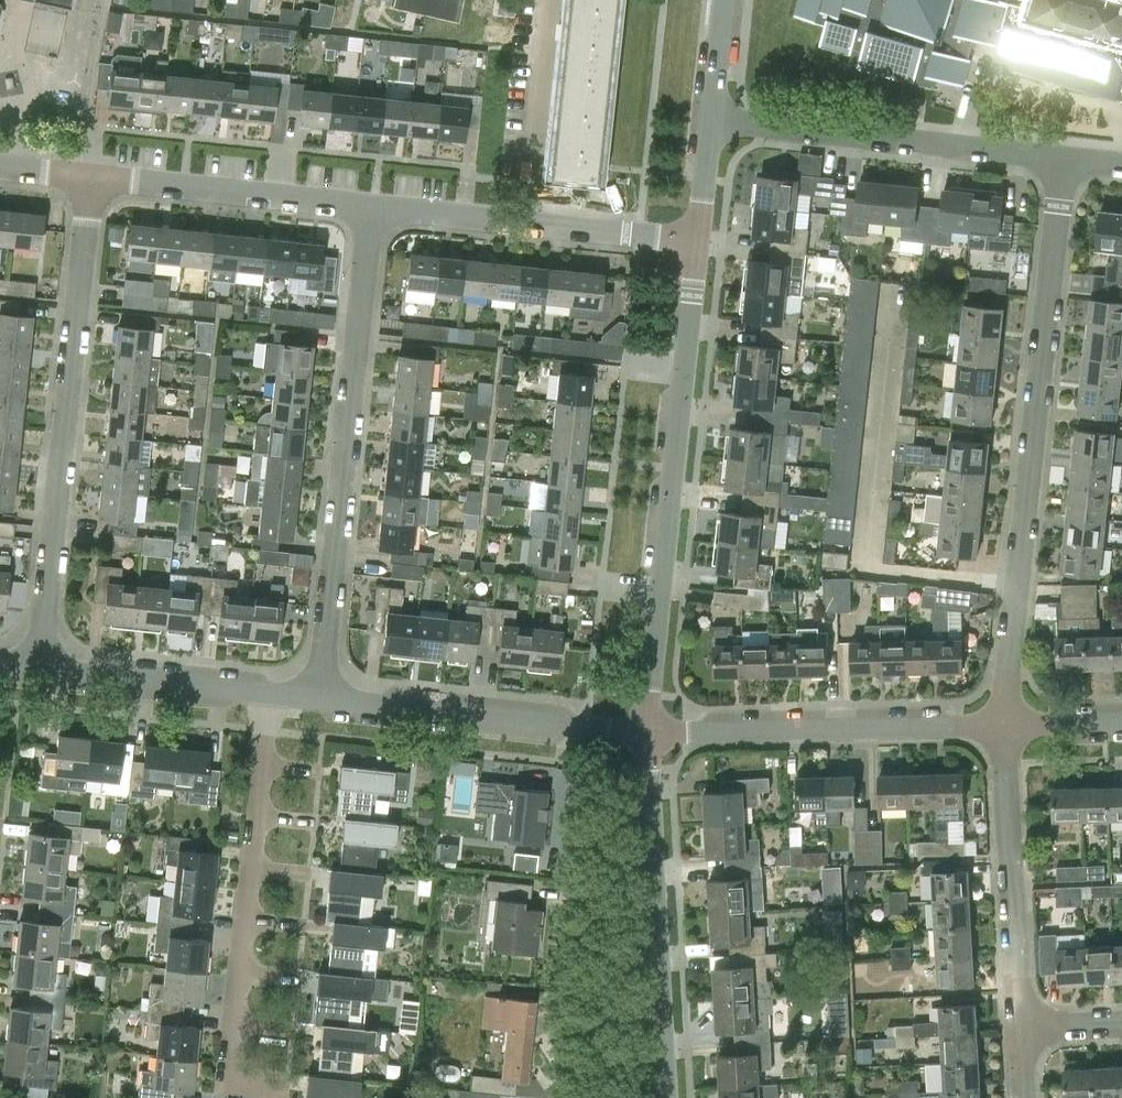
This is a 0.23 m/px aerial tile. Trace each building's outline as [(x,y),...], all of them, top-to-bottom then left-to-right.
[(34,2),(34,1),(71,9),(73,0),(26,0),(34,2)] [(139,7),(154,9),(155,0),(140,0),(139,7)] [(170,10),(181,11),(182,0),(171,0),(170,10)] [(193,0),(182,0),(181,11),(192,13),(193,0)] [(248,0),(236,0),(236,2),(235,17),(246,18),(248,0)] [(302,9),(300,9),(301,0),(293,0),(292,8),(291,8),(289,23),(301,24),(302,9)] [(394,7),(426,14),(457,21),(462,0),(395,0),(394,7)] [(547,181),(595,187),(597,169),(598,162),(616,0),(567,0),(547,181)] [(795,16),(826,24),(820,45),(850,53),(848,61),(847,64),(903,79),(925,85),(935,88),(938,78),(963,85),(971,59),(968,58),(973,38),(997,45),(992,63),(998,65),(1043,78),(1057,82),(1115,99),(1121,101),(1121,0),(800,0),(795,16)] [(236,2),(225,1),(224,16),(235,17),(236,2)] [(279,6),(278,22),(289,23),(291,8),(279,6)] [(133,13),(132,26),(143,27),(144,14),(133,13)] [(154,28),(156,15),(144,14),(143,27),(154,28)] [(188,18),(186,33),(197,34),(199,19),(188,18)] [(210,35),(211,20),(199,19),(197,34),(210,35)] [(243,24),(242,39),(252,40),(254,25),(243,24)] [(264,41),(265,26),(254,25),(252,40),(264,41)] [(324,32),(323,47),(326,47),(325,58),(333,59),(334,48),(335,33),(324,32)] [(334,48),(345,49),(347,35),(335,33),(334,48)] [(379,38),(377,53),(388,54),(390,39),(379,38)] [(400,55),(402,40),(390,39),(388,54),(400,55)] [(435,44),(433,59),(443,60),(445,46),(435,44)] [(455,62),(457,47),(445,46),(443,60),(455,62)] [(95,88),(109,89),(107,102),(135,105),(138,72),(139,72),(141,56),(117,53),(111,57),(111,63),(98,62),(95,88)] [(155,74),(139,72),(138,72),(135,105),(163,108),(166,75),(168,60),(156,58),(155,74)] [(166,75),(163,108),(190,111),(193,78),(166,75)] [(217,114),(220,81),(193,78),(190,111),(217,114)] [(248,84),(244,117),(272,120),(274,106),(286,107),(289,81),(275,80),(274,87),(248,84)] [(244,117),(248,84),(220,81),(217,114),(244,117)] [(326,126),(330,92),(303,89),(304,83),(289,81),(286,107),(300,109),(298,123),(326,126)] [(330,92),(326,126),(353,129),(357,95),(330,92)] [(380,132),(384,98),(357,95),(353,129),(380,132)] [(407,135),(411,101),(384,98),(380,132),(407,135)] [(435,138),(439,104),(411,101),(407,135),(435,138)] [(439,104),(435,138),(463,141),(464,127),(478,128),(481,103),(466,101),(465,107),(439,104)] [(758,207),(795,211),(797,193),(803,194),(833,198),(834,184),(834,179),(798,174),(797,181),(761,176),(758,207)] [(886,222),(890,184),(860,181),(857,205),(845,203),(843,216),(842,233),(867,236),(869,220),(886,222)] [(847,186),(834,184),(833,198),(831,215),(843,216),(845,203),(847,186)] [(890,184),(886,222),(903,224),(901,240),(926,243),(929,212),(917,211),(919,188),(890,184)] [(969,231),(973,194),(944,190),(941,214),(929,212),(926,243),(951,245),(953,229),(969,231)] [(1004,197),(973,194),(969,231),(968,248),(985,250),(1010,252),(1014,221),(1001,220),(1004,197)] [(795,211),(758,207),(754,236),(778,239),(777,251),(807,255),(810,229),(793,227),(795,211)] [(15,212),(0,210),(0,244),(11,246),(15,212)] [(1101,210),(1097,250),(1112,251),(1111,262),(1108,262),(1106,276),(1094,274),(1093,281),(1092,293),(1102,294),(1120,296),(1121,284),(1121,280),(1121,213),(1101,210)] [(15,212),(11,246),(39,249),(43,215),(15,212)] [(154,260),(158,226),(130,223),(126,257),(154,260)] [(158,226),(154,260),(182,263),(185,229),(158,226)] [(122,228),(109,227),(108,240),(121,242),(122,228)] [(209,266),(212,232),(185,229),(182,263),(209,266)] [(212,232),(209,266),(236,269),(239,235),(212,232)] [(239,235),(236,269),(263,272),(267,238),(239,235)] [(290,275),(294,241),(267,238),(263,272),(290,275)] [(306,277),(304,288),(332,291),(336,257),(321,255),(322,244),(294,241),(290,275),(306,277)] [(804,279),(807,255),(777,251),(775,263),(752,261),(749,290),(786,294),(802,296),(804,279)] [(1029,271),(1027,251),(1017,252),(1018,272),(1029,271)] [(434,290),(438,256),(410,253),(407,287),(434,290)] [(462,293),(465,259),(438,256),(434,290),(462,293)] [(489,296),(492,262),(465,259),(462,293),(489,296)] [(492,262),(489,296),(516,299),(519,265),(492,262)] [(519,265),(516,299),(543,302),(547,268),(519,265)] [(570,305),(574,271),(547,268),(543,302),(570,305)] [(574,271),(570,305),(569,316),(604,320),(609,316),(612,292),(600,291),(602,274),(574,271)] [(965,289),(1006,294),(1008,279),(967,275),(965,289)] [(850,291),(878,294),(880,280),(852,277),(850,291)] [(7,280),(6,294),(34,297),(36,283),(7,280)] [(767,334),(798,338),(799,327),(800,314),(784,312),(786,294),(749,290),(745,320),(769,322),(767,334)] [(878,294),(850,291),(849,304),(877,307),(878,294)] [(154,309),(156,295),(123,292),(122,306),(154,309)] [(156,295),(154,309),(166,311),(168,297),(156,295)] [(30,345),(33,317),(20,315),(21,302),(0,299),(0,341),(30,345)] [(194,299),(193,314),(203,315),(205,300),(194,299)] [(1121,331),(1121,303),(1091,299),(1088,327),(1121,331)] [(215,316),(217,301),(205,300),(203,315),(215,316)] [(231,318),(242,319),(244,305),(242,305),(232,303),(230,318),(231,318)] [(387,304),(386,318),(399,319),(400,305),(387,304)] [(848,317),(875,320),(877,307),(849,304),(848,317)] [(260,306),(248,305),(247,319),(258,321),(260,306)] [(963,333),(1001,338),(1005,310),(966,305),(963,333)] [(279,323),(281,308),(269,307),(268,322),(279,323)] [(281,308),(279,323),(313,327),(314,312),(281,308)] [(909,328),(920,329),(920,328),(931,329),(933,312),(911,309),(909,328)] [(115,354),(149,357),(152,329),(157,330),(159,316),(133,313),(132,327),(118,326),(115,354)] [(846,331),(874,334),(875,320),(848,317),(846,331)] [(436,339),(438,325),(403,321),(402,336),(436,339)] [(438,325),(436,339),(447,341),(448,326),(438,325)] [(1088,327),(1085,356),(1121,360),(1121,331),(1088,327)] [(276,371),(309,374),(312,347),(300,345),(301,331),(275,328),(274,342),(268,342),(265,369),(276,371)] [(920,329),(909,328),(907,347),(918,348),(920,329)] [(474,329),(473,343),(484,345),(486,330),(474,329)] [(496,346),(497,331),(486,330),(484,345),(496,346)] [(845,344),(872,347),(874,334),(846,331),(845,344)] [(540,336),(513,333),(512,347),(538,350),(540,336)] [(1001,338),(963,333),(959,362),(998,366),(1001,338)] [(739,374),(777,378),(779,360),(795,362),(798,338),(767,334),(766,347),(743,344),(739,374)] [(561,353),(563,339),(551,337),(550,352),(561,353)] [(563,339),(561,353),(593,356),(595,342),(563,339)] [(0,341),(0,369),(27,372),(30,345),(0,341)] [(395,383),(429,387),(432,360),(438,360),(439,346),(413,343),(412,357),(398,355),(395,383)] [(872,347),(845,344),(843,357),(871,360),(872,347)] [(211,353),(196,351),(195,362),(210,364),(211,353)] [(500,372),(513,374),(515,354),(502,352),(500,372)] [(231,355),(217,353),(216,364),(230,366),(231,355)] [(112,381),(157,386),(160,358),(149,357),(115,354),(112,381)] [(1085,356),(1082,384),(1120,388),(1121,371),(1121,360),(1085,356)] [(871,360),(843,357),(842,370),(870,374),(871,360)] [(556,400),(589,404),(592,376),(579,375),(581,362),(555,359),(554,372),(559,373),(556,400)] [(194,374),(209,375),(210,364),(195,362),(194,374)] [(998,366),(959,362),(956,390),(995,394),(998,366)] [(214,376),(229,377),(230,366),(216,364),(214,376)] [(903,384),(914,385),(916,367),(905,365),(903,384)] [(0,369),(0,396),(24,399),(27,372),(0,369)] [(870,374),(842,370),(840,383),(868,386),(870,374)] [(273,398),(306,402),(309,374),(276,371),(273,398)] [(777,378),(739,374),(736,404),(759,407),(758,419),(789,422),(803,423),(804,410),(791,408),(792,397),(775,395),(777,378)] [(157,386),(112,381),(109,407),(143,411),(154,413),(157,386)] [(492,383),(478,381),(477,393),(491,394),(492,383)] [(392,410),(426,414),(429,387),(395,383),(392,410)] [(868,386),(840,383),(839,396),(867,399),(868,386)] [(498,395),(512,396),(513,385),(499,384),(498,395)] [(914,385),(903,384),(901,402),(912,404),(914,385)] [(1120,388),(1082,384),(1079,413),(1117,417),(1120,388)] [(995,394),(956,390),(953,419),(992,423),(995,394)] [(476,404),(490,405),(491,394),(477,393),(476,404)] [(512,396),(498,395),(497,406),(511,407),(512,396)] [(0,396),(0,424),(21,426),(24,399),(0,396)] [(867,399),(839,396),(838,410),(865,413),(867,399)] [(257,423),(304,429),(306,402),(273,398),(271,411),(267,412),(264,413),(261,415),(258,418),(257,421),(257,423)] [(553,428),(586,431),(589,404),(556,400),(553,428)] [(205,407),(190,405),(189,416),(204,418),(205,407)] [(140,439),(143,411),(109,407),(107,435),(140,439)] [(226,409),(211,407),(210,418),(224,420),(226,409)] [(426,414),(392,410),(389,437),(423,441),(426,414)] [(865,413),(838,410),(836,423),(864,426),(865,413)] [(188,428),(203,429),(204,418),(189,416),(188,428)] [(835,428),(836,418),(827,417),(826,427),(835,428)] [(208,430),(223,431),(224,420),(210,418),(208,430)] [(789,422),(758,419),(757,431),(734,429),(730,458),(741,459),(767,462),(784,464),(786,447),(789,422)] [(254,451),(301,456),(304,429),(257,423),(257,424),(256,424),(254,451)] [(835,436),(862,439),(864,426),(836,423),(835,436)] [(0,424),(0,451),(18,453),(21,426),(0,424)] [(586,431),(553,428),(550,455),(583,458),(586,431)] [(948,468),(987,472),(990,443),(973,442),(975,431),(952,429),(951,439),(949,455),(933,453),(932,447),(908,445),(908,444),(897,443),(894,462),(906,463),(948,468)] [(1073,458),(1112,463),(1115,435),(1077,430),(1073,458)] [(107,435),(104,462),(148,467),(151,440),(140,439),(107,435)] [(487,437),(472,435),(471,446),(486,448),(487,437)] [(862,439),(835,436),(833,449),(861,452),(862,439)] [(389,437),(386,464),(420,468),(420,469),(433,470),(436,442),(423,441),(389,437)] [(496,449),(506,450),(508,439),(493,437),(492,448),(496,449)] [(470,458),(484,459),(486,448),(471,446),(470,458)] [(506,450),(496,449),(492,448),(491,460),(505,461),(506,450)] [(861,452),(833,449),(832,462),(859,465),(861,452)] [(0,451),(0,478),(15,480),(18,453),(0,451)] [(301,456),(254,451),(251,478),(264,479),(298,483),(301,456)] [(583,458),(550,455),(547,482),(575,485),(580,486),(583,458)] [(750,490),(749,503),(779,506),(782,481),(784,464),(767,462),(741,459),(730,458),(727,488),(750,490)] [(1112,463),(1073,458),(1070,486),(1109,491),(1112,463)] [(199,461),(185,459),(183,471),(198,472),(199,461)] [(220,463),(205,461),(204,473),(219,475),(220,463)] [(150,467),(148,467),(104,462),(101,489),(135,493),(144,494),(147,494),(150,467)] [(859,465),(832,462),(830,475),(858,478),(859,465)] [(906,463),(894,462),(892,480),(903,481),(906,463)] [(384,492),(417,496),(420,469),(420,468),(386,464),(384,492)] [(987,472),(948,468),(945,495),(944,496),(984,500),(987,472)] [(182,482),(197,483),(198,472),(183,471),(182,482)] [(201,501),(215,502),(217,486),(230,487),(231,476),(219,475),(204,473),(201,501)] [(829,488),(857,491),(858,478),(830,475),(829,488)] [(295,510),(298,483),(264,479),(251,478),(247,477),(244,505),(261,507),(261,506),(295,510)] [(0,478),(0,507),(12,508),(15,480),(0,478)] [(580,486),(575,485),(547,482),(544,509),(577,513),(580,486)] [(1109,491),(1070,486),(1067,515),(1106,519),(1109,491)] [(828,501),(855,505),(857,491),(829,488),(828,501)] [(98,518),(111,519),(110,532),(112,533),(136,535),(137,521),(141,522),(144,494),(135,493),(101,489),(98,518)] [(481,491),(467,489),(466,501),(480,502),(481,491)] [(417,496),(384,492),(381,520),(414,523),(415,522),(425,523),(428,497),(417,496)] [(502,496),(502,493),(487,492),(486,503),(501,505),(501,501),(506,502),(507,496),(502,496)] [(784,492),(784,507),(825,508),(826,494),(784,492)] [(981,528),(984,500),(944,496),(945,495),(928,493),(924,522),(981,528)] [(888,518),(899,519),(901,500),(891,499),(888,518)] [(464,513),(479,514),(480,502),(466,501),(464,513)] [(855,505),(828,501),(826,514),(854,518),(855,505)] [(485,514),(499,516),(501,505),(486,503),(485,514)] [(721,542),(759,546),(761,529),(776,531),(779,506),(749,503),(748,515),(724,512),(721,542)] [(288,552),(278,550),(279,537),(292,538),(295,510),(261,506),(261,507),(258,534),(253,533),(252,548),(257,548),(256,562),(287,565),(288,552)] [(803,510),(793,508),(791,519),(801,520),(803,510)] [(541,537),(574,540),(577,513),(544,509),(541,537)] [(825,513),(818,512),(817,522),(824,523),(825,513)] [(825,527),(852,531),(854,518),(826,514),(825,527)] [(1106,519),(1067,515),(1064,543),(1102,547),(1106,519)] [(899,519),(888,518),(883,562),(896,564),(897,562),(894,561),(899,519)] [(414,523),(381,520),(378,547),(391,548),(389,562),(392,563),(416,565),(416,563),(422,564),(423,552),(417,552),(417,551),(412,551),(414,523)] [(0,521),(0,534),(13,536),(15,522),(0,521)] [(977,557),(981,528),(924,522),(921,521),(919,534),(940,537),(938,552),(977,557)] [(852,531),(825,527),(823,542),(851,545),(852,531)] [(178,528),(177,542),(191,544),(192,530),(178,528)] [(211,546),(213,532),(197,530),(196,544),(211,546)] [(143,536),(136,535),(112,533),(110,547),(142,550),(143,536)] [(574,540),(541,537),(530,535),(527,563),(533,564),(531,577),(537,578),(557,580),(558,566),(571,568),(574,540)] [(170,556),(172,539),(163,538),(161,555),(170,556)] [(759,546),(721,542),(718,572),(741,575),(740,587),(762,589),(771,589),(773,565),(757,563),(759,546)] [(1102,547),(1064,543),(1061,571),(1099,575),(1102,547)] [(820,566),(848,569),(850,553),(822,550),(820,566)] [(5,609),(9,571),(8,571),(10,555),(0,554),(0,608),(5,609)] [(460,558),(458,569),(473,571),(474,559),(460,558)] [(493,573),(494,562),(480,560),(479,572),(493,573)] [(422,566),(416,565),(392,563),(391,576),(421,579),(422,566)] [(133,623),(137,585),(120,583),(122,567),(98,564),(94,595),(106,596),(104,620),(133,623)] [(168,588),(164,626),(194,630),(196,606),(208,608),(212,577),(187,574),(185,590),(168,588)] [(248,635),(252,597),(235,595),(237,579),(212,577),(208,608),(221,609),(218,632),(248,635)] [(568,581),(557,580),(537,578),(536,592),(566,595),(568,581)] [(824,578),(824,611),(837,611),(836,578),(824,578)] [(851,611),(851,578),(836,578),(837,611),(851,611)] [(908,584),(879,581),(878,593),(898,595),(907,596),(908,584)] [(252,597),(248,635),(278,639),(282,601),(281,601),(283,584),(271,583),(269,599),(252,597)] [(1062,601),(1085,601),(1084,584),(1061,584),(1062,601)] [(1097,584),(1084,584),(1085,601),(1085,617),(1097,617),(1097,584)] [(137,585),(133,623),(164,626),(168,588),(137,585)] [(413,653),(417,615),(400,613),(403,588),(378,585),(375,609),(373,623),(373,625),(386,626),(383,649),(413,653)] [(778,600),(796,600),(796,588),(777,589),(778,600)] [(747,608),(748,594),(715,591),(714,605),(747,608)] [(933,608),(934,608),(936,608),(938,594),(923,593),(921,607),(933,608)] [(748,594),(747,608),(761,610),(763,596),(748,594)] [(949,595),(938,594),(936,608),(934,608),(933,608),(934,639),(935,672),(962,671),(962,639),(950,639),(949,610),(969,612),(971,598),(949,595)] [(1058,601),(1058,637),(1059,668),(1086,668),(1085,617),(1085,601),(1062,601),(1058,601)] [(448,619),(444,656),(474,660),(476,636),(489,637),(492,607),(467,604),(465,621),(448,619)] [(528,665),(532,627),(515,626),(517,610),(492,607),(489,637),(501,639),(498,662),(528,665)] [(364,622),(373,623),(375,609),(365,608),(364,622)] [(532,627),(528,665),(557,669),(562,631),(561,631),(563,614),(551,612),(549,629),(532,627)] [(417,615),(413,653),(444,656),(448,619),(417,615)] [(1114,667),(1121,667),(1121,615),(1113,615),(1113,635),(1114,667)] [(1114,667),(1113,635),(1100,636),(1099,617),(1097,617),(1085,617),(1086,668),(1114,667)] [(865,624),(865,641),(851,641),(852,674),(880,673),(879,624),(865,624)] [(906,640),(906,624),(879,624),(880,673),(882,673),(882,681),(895,681),(894,673),(907,672),(906,640)] [(716,677),(743,676),(743,644),(743,634),(733,634),(733,626),(713,626),(710,646),(715,645),(716,677)] [(770,643),(771,675),(798,675),(797,643),(798,643),(798,634),(771,634),(771,643),(770,643)] [(935,672),(934,639),(906,640),(907,672),(935,672)] [(825,642),(798,643),(797,643),(798,675),(826,674),(825,642)] [(771,675),(770,643),(743,644),(743,676),(771,675)] [(86,777),(90,738),(58,735),(56,752),(44,751),(40,786),(68,789),(84,791),(86,777)] [(90,738),(86,777),(102,779),(101,793),(116,794),(122,795),(128,795),(131,760),(120,759),(122,742),(90,738)] [(173,786),(177,747),(145,744),(143,761),(131,760),(128,795),(129,795),(156,798),(158,785),(173,786)] [(219,770),(207,768),(208,751),(177,747),(173,786),(189,788),(187,802),(215,805),(219,770)] [(335,817),(345,818),(345,817),(369,821),(369,820),(369,819),(372,790),(391,792),(390,799),(405,801),(408,772),(341,765),(335,817)] [(908,774),(909,806),(936,805),(935,773),(908,774)] [(935,773),(936,805),(937,841),(933,841),(933,855),(966,854),(966,841),(950,841),(949,820),(964,820),(963,773),(935,773)] [(909,806),(908,774),(880,774),(881,807),(909,806)] [(826,776),(827,824),(828,824),(828,825),(841,824),(841,808),(855,808),(854,775),(826,776)] [(827,824),(826,776),(798,776),(799,808),(814,808),(814,824),(827,824)] [(721,779),(722,792),(705,793),(706,825),(745,822),(744,807),(758,806),(757,791),(770,790),(770,777),(721,779)] [(524,785),(478,780),(474,809),(511,814),(508,840),(542,844),(548,791),(523,788),(524,785)] [(1109,819),(1121,819),(1121,786),(1108,787),(1109,819)] [(1082,820),(1081,787),(1053,788),(1054,821),(1082,820)] [(1081,787),(1082,820),(1097,819),(1097,826),(1096,826),(1096,833),(1109,833),(1109,819),(1108,787),(1081,787)] [(115,802),(114,811),(126,813),(127,803),(115,802)] [(417,819),(432,821),(434,807),(419,806),(417,819)] [(869,863),(868,830),(868,807),(855,808),(855,830),(856,863),(869,863)] [(345,818),(343,838),(339,869),(372,873),(372,872),(376,842),(395,844),(397,823),(369,820),(369,821),(345,817),(345,818)] [(25,864),(64,868),(66,852),(80,854),(81,839),(99,841),(101,828),(48,822),(46,834),(29,832),(25,864)] [(745,822),(706,825),(708,857),(726,856),(726,868),(761,866),(759,838),(746,839),(745,822)] [(869,863),(883,863),(882,830),(868,830),(869,863)] [(175,880),(213,885),(217,853),(200,851),(202,838),(166,835),(163,863),(176,864),(175,880)] [(933,855),(933,841),(918,841),(918,855),(933,855)] [(791,846),(792,865),(803,865),(802,846),(791,846)] [(513,868),(539,870),(541,854),(515,851),(513,868)] [(64,868),(25,864),(22,896),(40,898),(39,909),(74,913),(77,886),(67,885),(63,879),(64,868)] [(825,901),(843,900),(842,864),(823,865),(825,901)] [(1090,879),(1090,865),(1057,866),(1057,880),(1090,879)] [(1090,865),(1090,879),(1106,878),(1105,865),(1090,865)] [(711,912),(749,910),(749,894),(762,893),(761,866),(726,868),(727,880),(709,880),(711,912)] [(330,868),(328,889),(324,921),(334,922),(333,921),(358,924),(358,923),(362,893),(380,895),(383,873),(372,872),(372,873),(339,869),(330,868)] [(934,901),(969,899),(968,870),(932,872),(934,901)] [(529,907),(530,903),(532,884),(488,879),(486,898),(496,899),(490,948),(536,954),(541,909),(529,907)] [(213,885),(175,880),(173,896),(160,895),(157,922),(192,926),(194,914),(210,916),(213,885)] [(419,880),(418,893),(430,894),(431,881),(419,880)] [(1091,885),(1092,897),(1111,896),(1110,884),(1091,885)] [(1110,884),(1111,896),(1121,896),(1121,884),(1110,884)] [(1083,885),(1063,886),(1064,898),(1080,897),(1083,897),(1083,885)] [(889,902),(889,903),(908,902),(907,891),(888,892),(889,902)] [(969,899),(934,901),(935,928),(971,926),(969,899)] [(889,904),(884,904),(885,914),(909,913),(908,902),(889,903),(889,904)] [(16,951),(55,955),(56,939),(71,941),(74,913),(39,909),(37,921),(19,919),(16,951)] [(749,910),(711,912),(713,944),(731,943),(731,955),(766,953),(764,926),(750,926),(749,910)] [(334,922),(332,941),(328,972),(328,973),(361,976),(362,975),(365,945),(383,947),(384,944),(386,926),(358,923),(358,924),(333,921),(334,922)] [(165,967),(204,971),(208,940),(191,938),(192,926),(157,922),(154,950),(167,951),(165,967)] [(395,927),(386,926),(384,944),(393,945),(395,927)] [(971,926),(935,928),(937,956),(972,954),(971,926)] [(1060,984),(1088,982),(1086,947),(1087,946),(1086,932),(1057,934),(1058,948),(1059,973),(1060,984)] [(1114,945),(1087,946),(1086,947),(1088,982),(1115,981),(1114,945)] [(1115,981),(1121,981),(1121,945),(1114,945),(1115,981)] [(910,946),(891,947),(892,958),(911,957),(910,946)] [(1059,973),(1058,948),(1040,949),(1042,974),(1059,973)] [(827,956),(829,972),(845,971),(843,949),(829,949),(829,956),(827,956)] [(55,955),(16,951),(12,983),(31,985),(30,997),(64,1000),(67,973),(53,971),(55,955)] [(714,968),(716,1000),(754,997),(773,996),(773,993),(768,980),(767,965),(778,964),(777,958),(777,952),(766,953),(731,955),(732,967),(714,968)] [(972,954),(937,956),(938,984),(974,982),(972,954)] [(892,969),(911,968),(911,957),(892,958),(892,969)] [(107,972),(108,961),(95,960),(94,967),(97,971),(107,972)] [(204,971),(165,967),(164,983),(151,982),(148,1009),(183,1013),(184,1001),(201,1003),(204,971)] [(320,971),(317,992),(314,1023),(323,1024),(347,1027),(347,1026),(351,996),(370,998),(372,976),(362,975),(361,976),(328,973),(328,972),(320,971)] [(507,1028),(501,1078),(471,1074),(469,1090),(498,1093),(515,1095),(516,1079),(527,1080),(536,999),(484,994),(481,1026),(507,1028)] [(773,996),(754,997),(716,1000),(717,1031),(735,1031),(736,1042),(771,1040),(769,1012),(774,1012),(773,996)] [(7,1038),(45,1042),(47,1026),(61,1028),(64,1000),(30,997),(28,1008),(10,1006),(7,1038)] [(401,998),(400,1028),(416,1029),(417,998),(401,998)] [(940,1006),(940,1021),(914,1022),(915,1024),(888,1026),(888,1036),(897,1036),(897,1037),(915,1036),(941,1035),(941,1034),(977,1032),(975,1004),(940,1006)] [(156,1054),(195,1058),(199,1027),(182,1025),(183,1013),(148,1009),(145,1037),(158,1038),(156,1054)] [(829,1015),(831,1035),(850,1034),(850,1033),(849,1014),(829,1015)] [(321,1044),(317,1075),(350,1079),(351,1078),(354,1047),(388,1051),(391,1031),(347,1026),(347,1027),(323,1024),(321,1044)] [(941,1035),(943,1062),(978,1060),(977,1032),(941,1034),(941,1035)] [(897,1037),(884,1038),(885,1045),(897,1045),(897,1048),(916,1047),(915,1036),(897,1037)] [(45,1042),(7,1038),(3,1070),(21,1072),(19,1084),(55,1088),(58,1060),(43,1059),(45,1042)] [(759,1085),(759,1069),(772,1068),(771,1040),(736,1042),(736,1054),(719,1055),(720,1087),(759,1085)] [(871,1060),(870,1047),(857,1047),(857,1061),(871,1060)] [(156,1054),(154,1071),(141,1069),(138,1097),(145,1097),(174,1097),(175,1088),(192,1090),(195,1058),(156,1054)] [(980,1087),(978,1060),(943,1062),(931,1062),(929,1065),(930,1088),(932,1090),(944,1089),(980,1087)] [(1095,1097),(1121,1097),(1120,1066),(1093,1067),(1095,1097)] [(1093,1067),(1064,1069),(1066,1097),(1095,1097),(1093,1067)] [(351,1078),(350,1079),(317,1075),(309,1074),(306,1097),(358,1097),(361,1079),(351,1078)] [(918,1080),(899,1081),(899,1092),(918,1091),(918,1080)] [(777,1084),(759,1085),(720,1087),(721,1097),(778,1097),(777,1084)] [(980,1087),(944,1089),(932,1090),(918,1091),(899,1092),(900,1097),(980,1097),(980,1087)] [(498,1093),(469,1090),(458,1088),(456,1097),(497,1097),(498,1093)]
